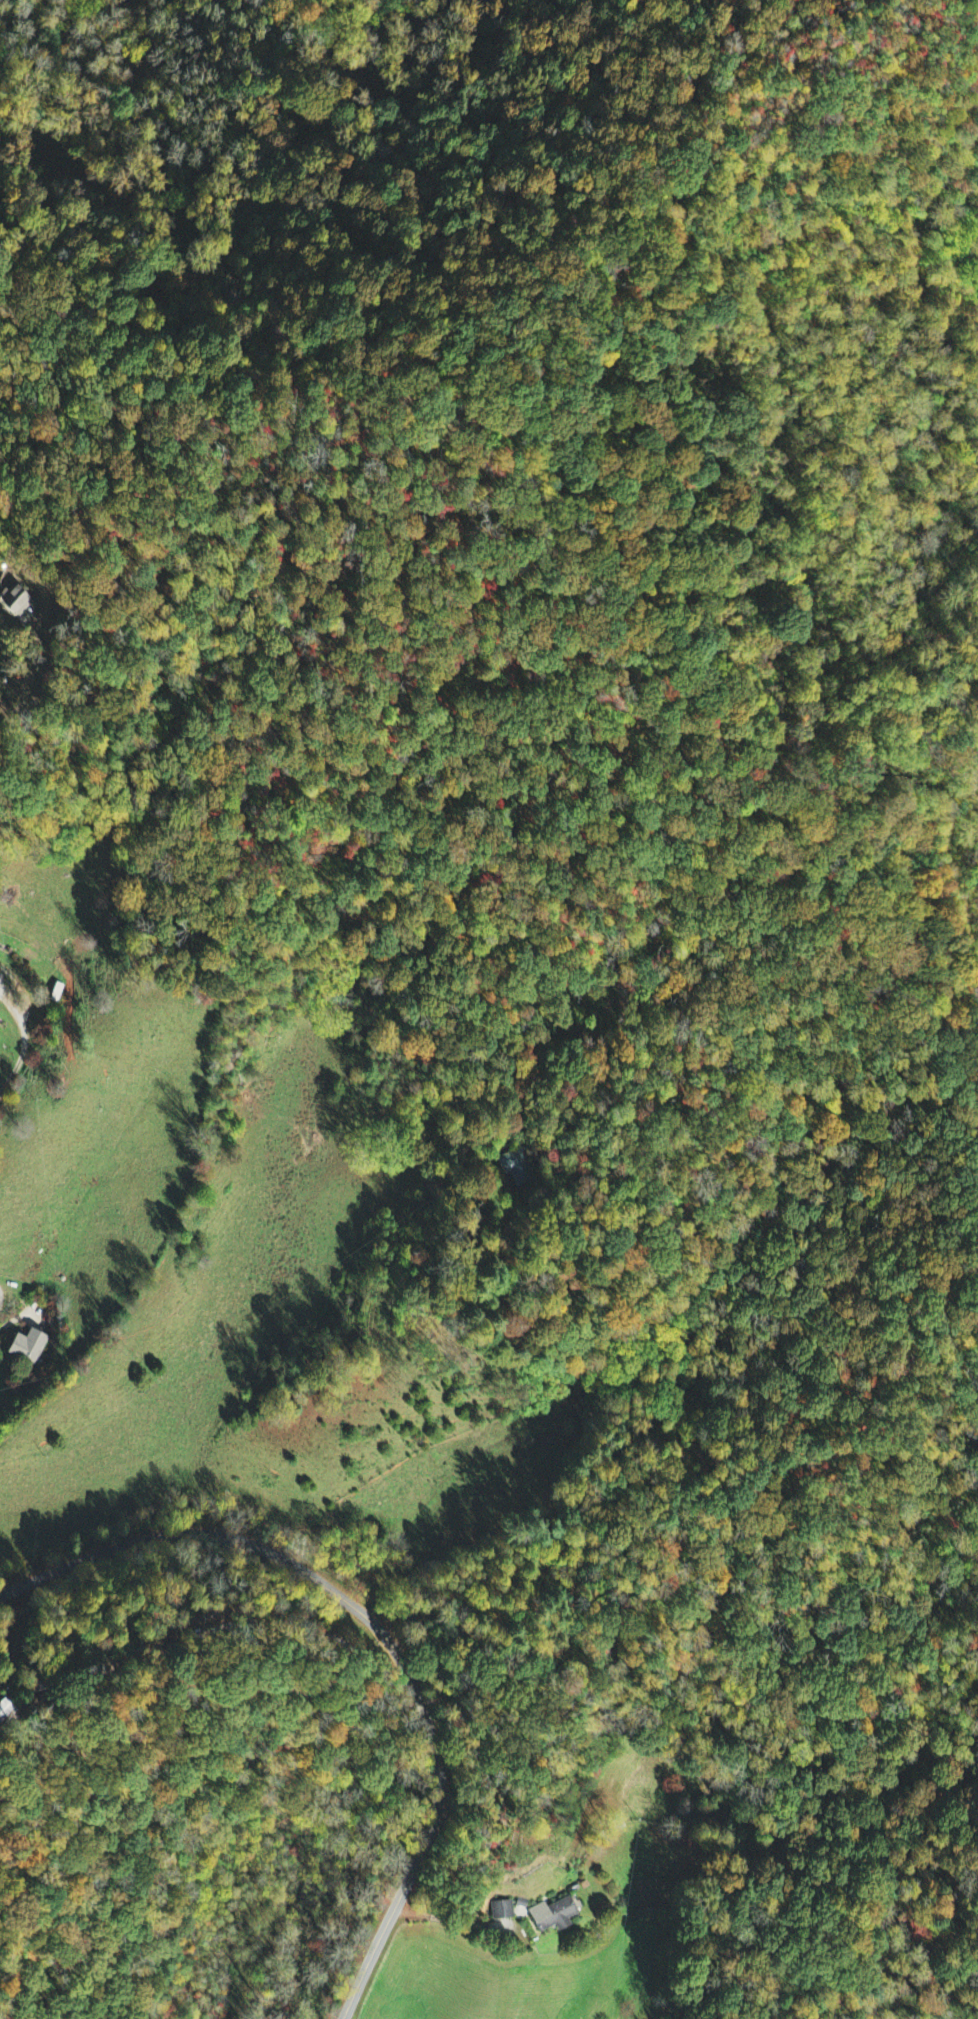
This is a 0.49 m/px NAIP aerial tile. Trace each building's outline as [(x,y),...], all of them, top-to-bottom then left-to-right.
[(495,1158),(502,1176),(510,1173),(514,1185),(531,1179),(521,1149),(495,1158)] [(3,1354),(34,1368),(48,1339),(28,1330),(23,1339),(12,1334),(3,1354)] [(545,1908),(543,1904),(526,1911),(536,1934),(554,1927),(556,1933),(569,1927),(565,1918),(580,1912),(573,1896),(545,1908)] [(491,1903),(492,1935),(514,1935),(513,1903),(491,1903)]
